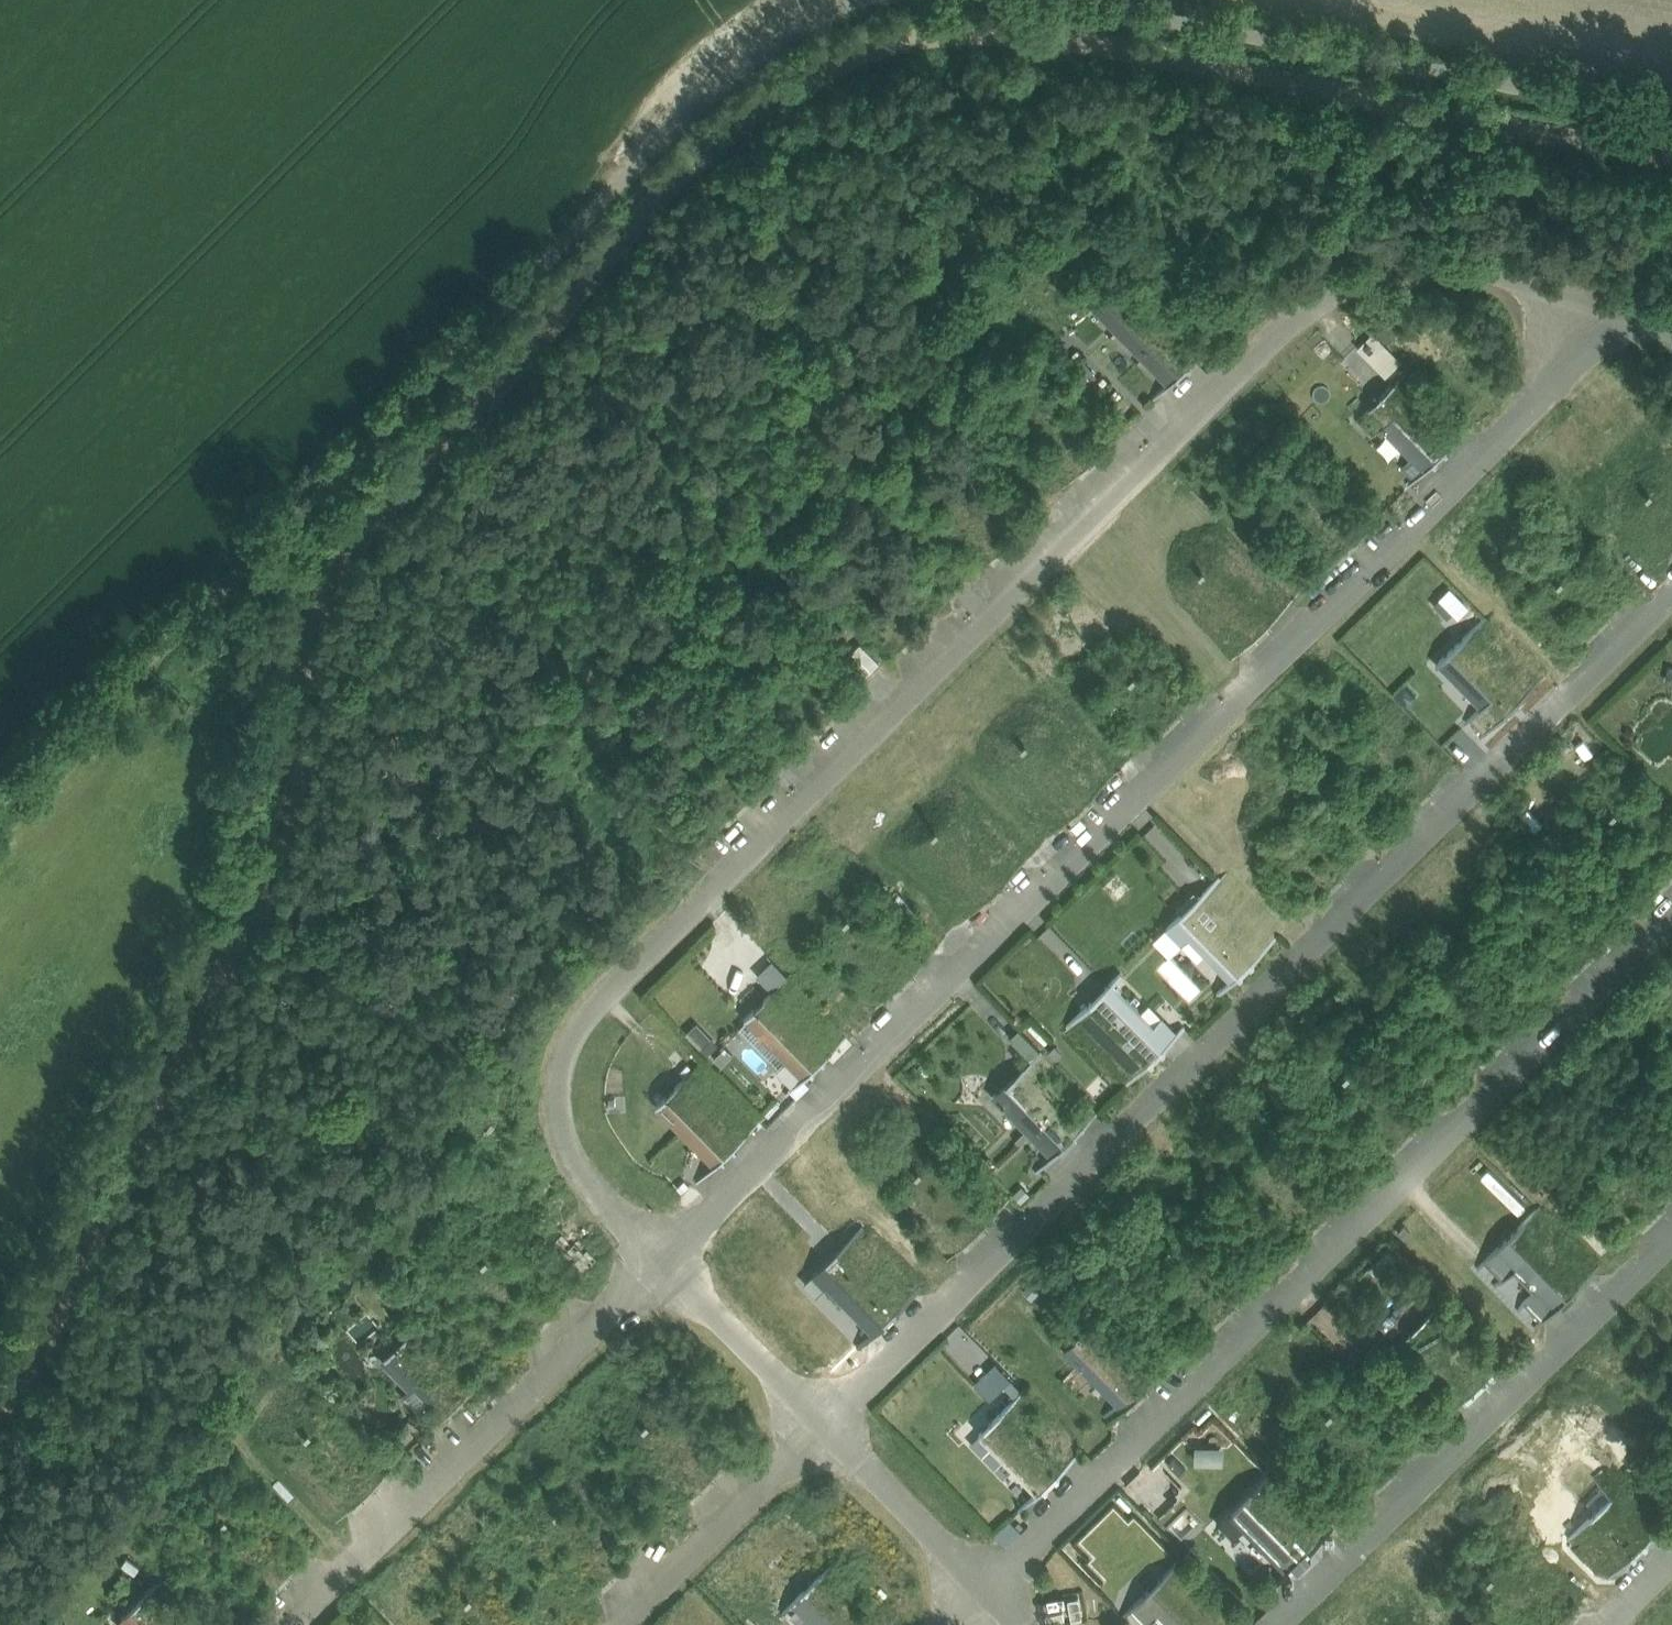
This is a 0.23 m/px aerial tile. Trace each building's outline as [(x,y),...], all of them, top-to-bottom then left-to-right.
[(1196,358),(1120,280),(1096,304),(1172,381),(1196,358)] [(1371,329),(1340,363),(1371,391),(1402,357),(1371,329)] [(1452,442),(1395,384),(1371,408),(1428,466),(1452,442)] [(930,617),(854,540),(830,564),(906,641),(930,617)] [(1450,583),(1438,595),(1457,615),(1469,603),(1450,583)] [(1524,694),(1467,636),(1443,659),(1500,718),(1524,694)] [(845,654),(861,676),(881,660),(864,639),(845,654)] [(1258,955),(1201,897),(1176,920),(1234,979),(1258,955)] [(756,970),(768,986),(786,973),(774,957),(756,970)] [(1169,1042),(1112,984),(1088,1007),(1145,1065),(1169,1042)] [(830,1051),(773,993),(749,1016),(806,1075),(830,1051)] [(696,1019),(685,1031),(708,1052),(719,1041),(696,1019)] [(1018,1027),(1009,1037),(1030,1057),(1039,1047),(1018,1027)] [(1080,1129),(1023,1071),(999,1094),(1056,1152),(1080,1129)] [(741,1138),(684,1080),(660,1103),(717,1162),(741,1138)] [(1579,1284),(1522,1226),(1498,1249),(1555,1307),(1579,1284)] [(902,1303),(845,1244),(821,1268),(878,1326),(902,1303)] [(1152,1380),(1095,1322),(1071,1345),(1128,1404),(1152,1380)] [(469,1391),(412,1332),(388,1356),(445,1414),(469,1391)] [(1063,1467),(1006,1409),(982,1432),(1039,1491),(1063,1467)] [(381,1477),(324,1419),(300,1442),(357,1501),(381,1477)] [(1192,1444),(1193,1460),(1221,1458),(1220,1442),(1192,1444)] [(1313,1545),(1256,1486),(1232,1510),(1289,1568),(1313,1545)] [(1651,1535),(1613,1496),(1589,1519),(1627,1559),(1651,1535)] [(1175,1528),(1187,1536),(1199,1518),(1187,1510),(1175,1528)] [(1167,1573),(1143,1597),(1171,1624),(1217,1624),(1167,1573)] [(822,1574),(798,1598),(825,1624),(872,1624),(822,1574)] [(147,1592),(123,1615),(133,1624),(179,1624),(147,1592)]
